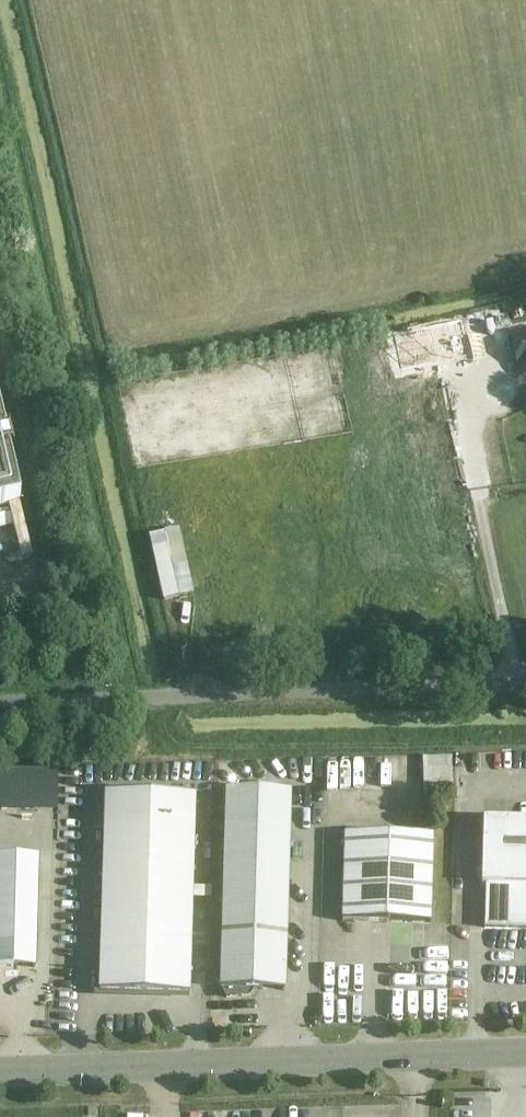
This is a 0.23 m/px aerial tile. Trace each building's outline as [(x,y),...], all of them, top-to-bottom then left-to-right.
[(508,336),(507,327),(504,312),(480,317),(484,340),(508,336)] [(520,370),(523,379),(525,378),(525,331),(510,335),(518,370),(520,370)] [(20,502),(0,414),(0,507),(20,502)] [(149,536),(164,600),(188,594),(177,545),(173,546),(170,531),(149,536)] [(225,790),(221,966),(221,989),(226,998),(249,996),(252,990),(285,991),(285,984),(290,792),(225,790)] [(105,793),(99,992),(189,995),(195,796),(105,793)] [(484,929),(525,930),(525,821),(482,819),(481,885),(485,885),(484,929)] [(344,834),(342,922),(429,924),(432,836),(344,834)] [(35,968),(37,901),(0,900),(0,967),(35,968)]
